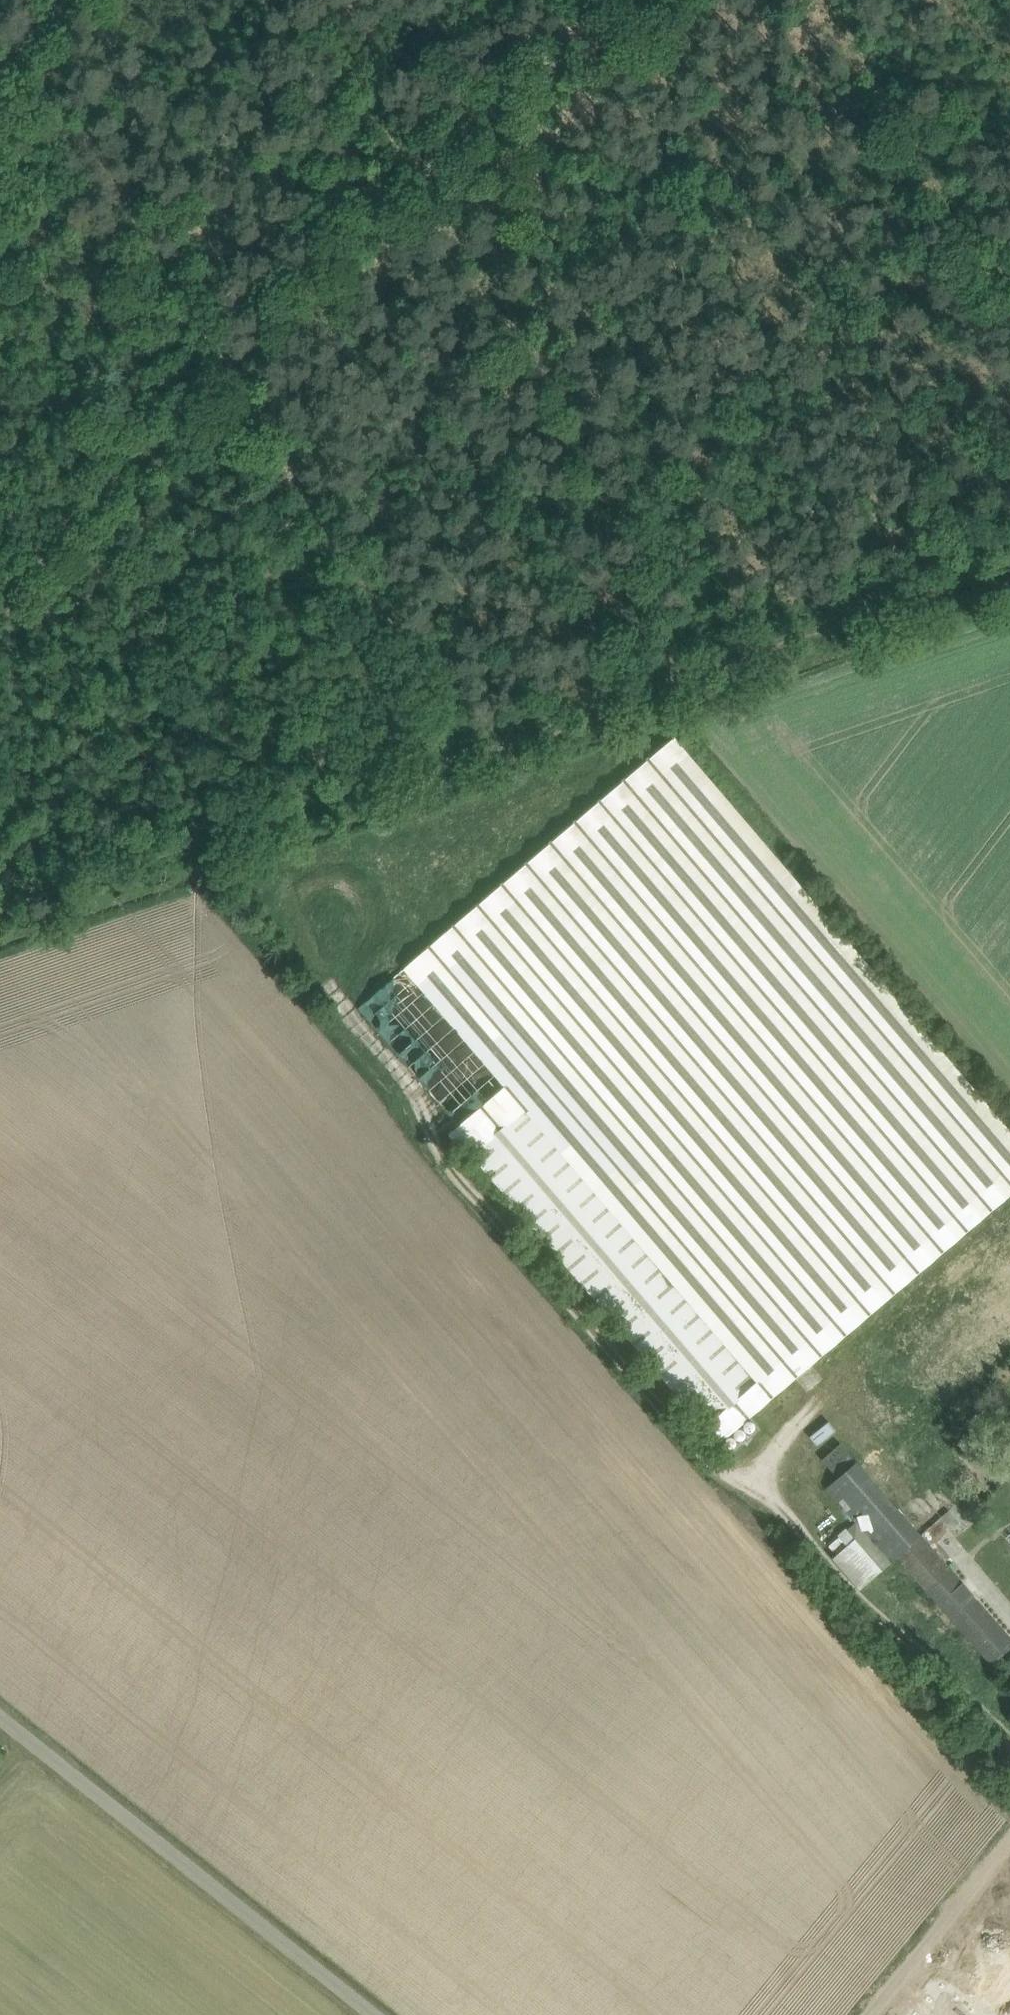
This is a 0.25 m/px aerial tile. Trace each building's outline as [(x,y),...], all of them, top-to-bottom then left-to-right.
[(403,970),(505,1088),(449,1134),(730,1453),(760,1428),(751,1416),(1009,1195),(1009,1129),(675,736),(403,970)] [(817,1445),(834,1431),(824,1420),(807,1434),(817,1445)] [(825,1548),(860,1588),(865,1583),(891,1560),(897,1555),(979,1649),(992,1664),(1009,1648),(1009,1636),(1003,1628),(922,1535),(921,1534),(859,1464),(841,1480),(835,1485),(829,1490),(856,1522),(831,1544),(825,1548)] [(918,2014),(963,2014),(933,1994),(918,2014)]
